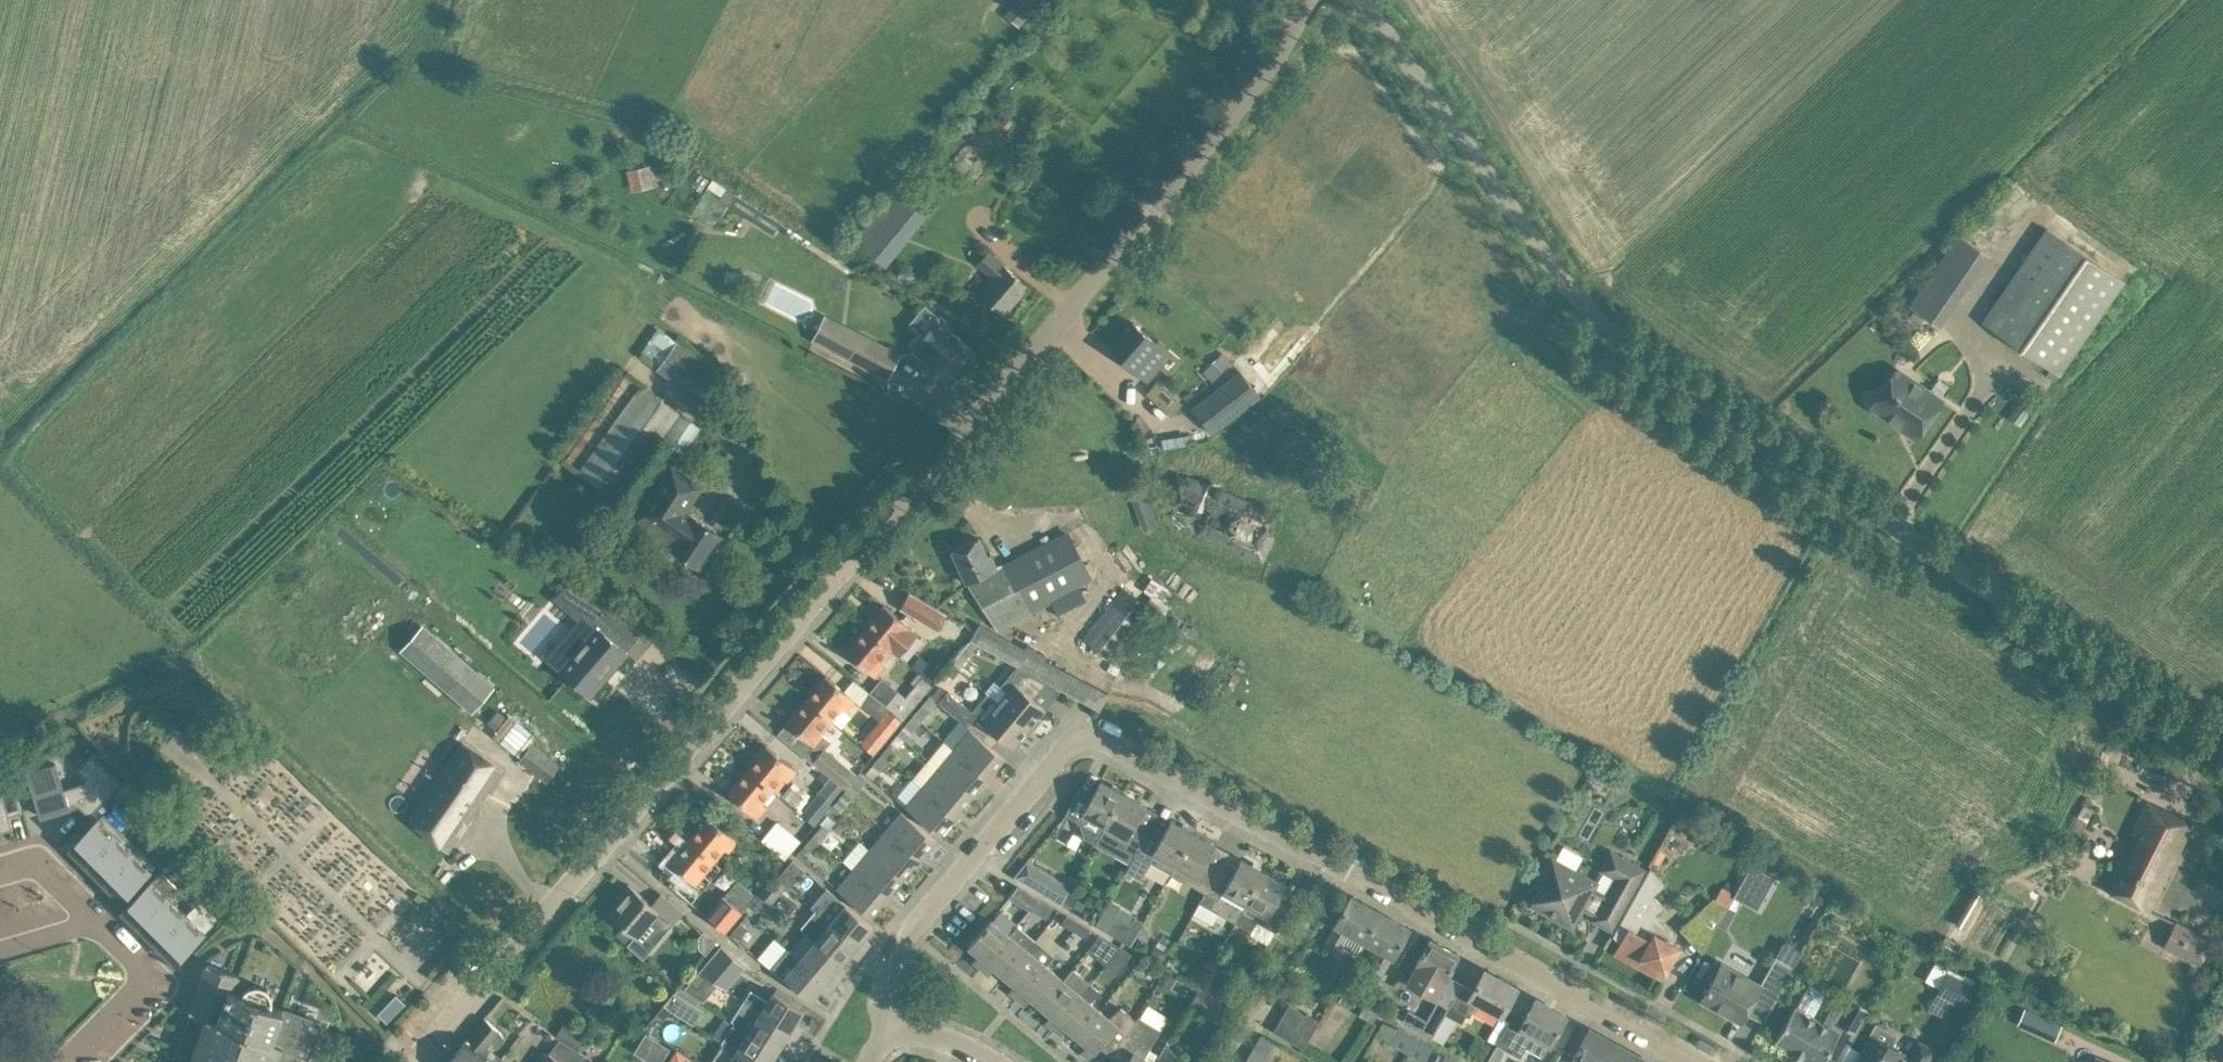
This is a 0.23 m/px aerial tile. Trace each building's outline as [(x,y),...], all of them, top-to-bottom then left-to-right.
[(983,185),(1014,144),(983,120),(970,137),(976,141),(957,166),(983,185)] [(649,164),(630,167),(632,186),(641,185),(639,172),(650,171),(649,164)] [(718,222),(735,191),(711,177),(694,208),(718,222)] [(898,190),(878,215),(909,239),(929,214),(898,190)] [(2059,374),(2124,281),(2048,228),(1983,321),(2059,374)] [(1928,287),(1914,308),(1941,331),(1990,261),(1960,241),(1928,287)] [(1029,286),(1012,271),(988,250),(977,263),(993,277),(980,292),(1004,314),(1029,286)] [(917,344),(912,350),(946,380),(974,348),(954,330),(953,331),(939,319),(936,323),(935,322),(917,343),(917,344)] [(824,320),(814,338),(887,377),(900,353),(868,336),(865,342),(824,320)] [(1134,321),(1110,348),(1147,381),(1160,367),(1156,364),(1168,351),(1134,321)] [(678,340),(659,365),(697,393),(715,367),(678,340)] [(1216,359),(1204,371),(1213,380),(1225,368),(1231,362),(1222,352),(1216,359)] [(1915,438),(1939,404),(1927,395),(1930,391),(1897,368),(1870,407),(1915,438)] [(1238,372),(1193,408),(1212,432),(1257,396),(1238,372)] [(1183,397),(1157,376),(1147,388),(1174,409),(1183,397)] [(2018,402),(2009,416),(2020,424),(2030,410),(2018,402)] [(682,413),(665,439),(682,451),(683,452),(700,426),(682,413)] [(1189,430),(1162,435),(1163,444),(1191,439),(1189,430)] [(672,464),(633,522),(701,568),(723,535),(691,515),(686,511),(703,485),(673,465),(672,464)] [(1246,555),(1262,561),(1278,536),(1269,530),(1276,513),(1177,472),(1162,504),(1170,514),(1201,532),(1246,555)] [(1143,529),(1158,524),(1145,488),(1130,493),(1143,529)] [(979,537),(952,549),(967,582),(997,628),(1091,580),(1067,532),(998,568),(991,552),(987,554),(979,537)] [(1145,587),(1166,603),(1175,592),(1153,575),(1145,587)] [(583,617),(548,658),(591,695),(605,679),(602,676),(613,663),(616,666),(627,652),(624,649),(641,629),(569,583),(556,598),(575,615),(578,612),(583,617)] [(1120,584),(1081,635),(1086,640),(1088,641),(1095,646),(1098,649),(1107,655),(1146,604),(1120,584)] [(910,591),(900,608),(937,630),(947,614),(910,591)] [(920,634),(914,629),(885,605),(865,628),(891,649),(900,657),(920,634)] [(450,690),(470,667),(423,626),(402,649),(450,690)] [(880,662),(891,649),(865,628),(846,652),(875,676),(884,665),(880,662)] [(959,668),(978,644),(970,640),(964,646),(951,661),(959,668)] [(959,668),(951,661),(940,675),(949,683),(960,669),(959,668)] [(1041,679),(1017,665),(1008,676),(1000,685),(1007,691),(998,701),(1030,727),(1032,725),(1034,726),(1040,719),(1038,717),(1046,708),(1029,693),(1041,679)] [(807,698),(832,719),(842,707),(846,710),(855,699),(826,675),(807,698)] [(890,709),(904,720),(933,685),(923,676),(906,696),(883,677),(870,692),(871,693),(890,709)] [(490,687),(464,713),(480,728),(506,703),(490,687)] [(988,693),(972,712),(947,691),(939,701),(958,718),(970,729),(992,747),(1001,736),(1013,747),(1030,727),(998,701),(988,693)] [(871,693),(862,704),(881,720),(890,709),(871,693)] [(821,732),(832,719),(807,698),(787,722),(801,734),(792,745),(812,762),(813,760),(832,776),(847,788),(857,775),(824,747),(830,740),(821,732)] [(914,714),(921,721),(930,710),(922,704),(914,714)] [(874,754),(904,720),(890,709),(881,720),(862,743),(874,754)] [(914,714),(905,724),(908,726),(913,731),(914,730),(921,721),(914,714)] [(1004,757),(992,747),(970,729),(954,748),(988,777),(1004,757)] [(421,801),(410,818),(448,851),(459,834),(455,831),(462,820),(466,822),(502,769),(462,742),(439,776),(453,786),(435,811),(421,801)] [(882,752),(889,759),(898,748),(891,742),(882,752)] [(532,743),(519,759),(547,781),(560,765),(558,763),(532,743)] [(748,769),(774,790),(785,778),(788,781),(797,770),(767,745),(748,769)] [(972,796),(988,777),(954,748),(938,767),(972,796)] [(881,769),(889,759),(882,752),(873,763),(881,769)] [(120,785),(122,782),(93,753),(78,768),(86,777),(80,783),(64,789),(55,763),(28,771),(43,817),(70,808),(69,804),(76,802),(90,815),(120,785)] [(160,777),(150,767),(140,777),(150,787),(160,777)] [(956,815),(972,796),(938,767),(922,786),(956,815)] [(764,803),(774,790),(748,769),(728,792),(758,817),(768,806),(764,803)] [(845,790),(853,796),(865,782),(857,775),(847,788),(845,790)] [(834,804),(845,790),(847,788),(832,776),(800,813),(815,826),(834,804)] [(122,782),(120,785),(129,794),(136,788),(126,778),(122,782)] [(1123,792),(1120,791),(1122,788),(1113,783),(1112,786),(1101,780),(1093,794),(1080,787),(1065,814),(1079,822),(1084,837),(1095,843),(1123,792)] [(0,785),(0,787),(2,796),(0,796),(0,832),(13,828),(10,815),(22,811),(13,781),(0,785)] [(793,781),(781,795),(798,809),(810,796),(793,781)] [(940,834),(956,815),(922,786),(906,806),(940,834)] [(841,811),(853,796),(845,790),(834,804),(841,811)] [(1126,871),(1151,826),(1138,819),(1146,805),(1123,792),(1095,843),(1130,862),(1125,870),(1126,871)] [(2147,801),(2106,889),(2149,911),(2194,823),(2147,801)] [(156,815),(159,811),(150,802),(143,808),(153,818),(156,815)] [(920,859),(936,839),(902,811),(885,830),(920,859)] [(88,864),(122,830),(104,813),(70,846),(88,864)] [(689,839),(716,861),(726,848),(730,851),(739,841),(709,815),(689,839)] [(1176,865),(1175,864),(1193,831),(1190,829),(1192,827),(1183,822),(1182,825),(1171,819),(1163,832),(1151,826),(1130,863),(1126,871),(1124,875),(1130,878),(1132,874),(1141,879),(1151,861),(1171,873),(1176,865)] [(749,843),(756,835),(740,821),(734,828),(741,834),(740,835),(749,843)] [(777,821),(762,839),(785,857),(800,840),(777,821)] [(173,832),(163,823),(157,829),(166,838),(173,832)] [(822,825),(814,834),(822,841),(830,832),(822,825)] [(105,881),(139,847),(122,830),(88,864),(105,881)] [(903,878),(920,859),(885,830),(869,849),(903,878)] [(1205,892),(1221,864),(1209,858),(1216,844),(1193,831),(1175,864),(1176,865),(1189,872),(1184,880),(1205,892)] [(812,852),(822,841),(814,834),(804,845),(812,852)] [(679,870),(668,883),(692,903),(723,866),(716,861),(689,839),(686,836),(678,845),(681,848),(669,862),(679,870)] [(196,855),(186,846),(180,852),(189,862),(196,855)] [(156,864),(139,847),(105,881),(122,898),(156,864)] [(887,897),(903,878),(869,849),(853,868),(887,897)] [(1594,913),(1591,919),(1610,930),(1644,869),(1611,850),(1601,869),(1604,870),(1620,879),(1611,897),(1594,888),(1597,882),(1575,869),(1556,858),(1552,856),(1536,884),(1540,886),(1530,904),(1572,927),(1583,907),(1594,913)] [(1221,864),(1205,892),(1218,899),(1216,904),(1218,912),(1235,921),(1264,870),(1261,868),(1262,866),(1254,861),(1252,864),(1241,857),(1233,871),(1221,864)] [(786,885),(790,888),(805,869),(793,859),(777,878),(786,885)] [(1015,875),(1062,903),(1072,886),(1028,859),(1015,875)] [(1752,863),(1735,893),(1755,904),(1771,874),(1752,863)] [(1651,866),(1615,931),(1626,937),(1618,952),(1649,970),(1653,962),(1665,969),(1677,946),(1672,943),(1675,937),(1654,914),(1663,906),(1651,894),(1657,888),(1665,882),(1651,866)] [(871,916),(887,897),(853,868),(837,887),(871,916)] [(1291,903),(1279,896),(1287,883),(1264,870),(1235,921),(1251,930),(1257,920),(1276,931),(1291,903)] [(124,909),(123,909),(141,927),(170,898),(171,898),(180,889),(162,871),(153,880),(128,904),(124,909)] [(215,886),(225,877),(218,871),(209,880),(215,886)] [(773,874),(758,892),(766,898),(772,902),(786,885),(777,878),(773,874)] [(622,898),(609,914),(623,926),(617,933),(631,945),(652,920),(665,932),(673,923),(683,912),(661,893),(652,903),(629,884),(619,895),(622,898)] [(1031,909),(1038,898),(1018,885),(1009,896),(1031,909)] [(1977,885),(1955,923),(1966,929),(1988,891),(1977,885)] [(1722,886),(1715,898),(1713,897),(1681,927),(1692,938),(1697,932),(1709,939),(1735,893),(1722,886)] [(873,926),(860,915),(826,887),(811,906),(817,911),(864,950),(871,942),(864,936),(873,926)] [(1075,887),(1066,901),(1081,911),(1090,897),(1075,887)] [(755,910),(766,898),(758,892),(748,904),(755,910)] [(248,901),(242,895),(233,904),(239,910),(248,901)] [(724,895),(706,916),(725,931),(742,910),(724,895)] [(1365,939),(1380,911),(1351,895),(1335,924),(1336,924),(1326,942),(1339,949),(1349,931),(1365,939)] [(158,944),(187,915),(171,898),(170,898),(141,927),(158,944)] [(1038,898),(1031,909),(1047,918),(1053,907),(1038,898)] [(187,915),(158,944),(175,961),(204,932),(214,923),(196,905),(187,914),(187,915)] [(858,958),(864,950),(817,911),(802,929),(815,940),(842,962),(851,952),(858,958)] [(1393,955),(1409,927),(1380,911),(1365,939),(1380,948),(1370,965),(1383,973),(1393,955)] [(1114,914),(1105,929),(1129,944),(1143,921),(1135,916),(1130,924),(1114,914)] [(1835,914),(1830,923),(1843,931),(1849,923),(1835,914)] [(1074,930),(1079,922),(1067,915),(1062,923),(1074,930)] [(981,968),(1009,934),(991,918),(968,945),(979,954),(973,961),(981,968)] [(2175,920),(2163,945),(2200,964),(2212,939),(2175,920)] [(741,921),(732,932),(739,938),(748,927),(741,921)] [(1252,932),(1268,940),(1274,930),(1258,921),(1252,932)] [(1086,937),(1090,929),(1079,922),(1074,930),(1086,937)] [(1026,948),(1035,939),(1016,925),(1009,934),(981,968),(989,974),(995,967),(1005,976),(1027,949),(1026,948)] [(716,938),(704,927),(699,933),(700,945),(705,950),(716,938)] [(1119,946),(1108,939),(1099,934),(1094,943),(1089,949),(1097,955),(1103,947),(1114,954),(1119,946)] [(1947,934),(1941,944),(1956,953),(1962,943),(1947,934)] [(1017,998),(1045,964),(1053,954),(1035,939),(1026,948),(1027,949),(1005,976),(1015,984),(1009,991),(1017,998)] [(1435,996),(1445,979),(1458,955),(1430,939),(1416,963),(1417,963),(1407,980),(1435,996)] [(834,972),(842,962),(815,940),(800,958),(834,986),(841,978),(834,972)] [(1155,943),(1151,950),(1152,955),(1160,960),(1165,958),(1169,951),(1155,943)] [(720,945),(699,970),(726,988),(726,987),(713,978),(731,956),(744,967),(745,966),(720,945)] [(1126,961),(1131,953),(1119,946),(1114,954),(1126,961)] [(834,986),(800,958),(789,948),(773,966),(812,999),(821,988),(828,994),(834,986)] [(1701,999),(1741,1021),(1747,1010),(1758,990),(1775,999),(1793,967),(1775,957),(1760,984),(1721,963),(1701,999)] [(301,1052),(312,1057),(324,1024),(273,1005),(273,1004),(274,1003),(274,1002),(274,1001),(274,1000),(274,999),(274,998),(274,997),(274,996),(273,996),(273,995),(273,994),(273,993),(272,992),(272,991),(271,991),(271,990),(270,989),(269,988),(268,987),(267,986),(266,986),(266,985),(265,985),(264,985),(264,984),(263,984),(262,984),(261,984),(260,984),(260,983),(259,983),(258,983),(257,983),(256,983),(255,984),(254,984),(253,984),(252,984),(251,985),(250,985),(249,986),(248,986),(248,987),(247,987),(246,988),(246,989),(245,989),(245,990),(244,990),(244,991),(243,992),(243,993),(243,994),(233,990),(239,974),(209,963),(204,974),(194,1004),(191,1012),(190,1012),(172,1061),(297,1061),(301,1052)] [(1041,1006),(1063,979),(1045,964),(1017,998),(1025,1004),(1031,997),(1041,1006)] [(1198,985),(1206,973),(1194,966),(1186,978),(1198,985)] [(1053,1028),(1091,983),(1072,967),(1063,979),(1041,1006),(1051,1014),(1045,1021),(1053,1028)] [(1166,969),(1158,983),(1168,989),(1176,975),(1166,969)] [(1463,983),(1446,1014),(1457,1020),(1462,1023),(1466,1015),(1470,1017),(1478,1002),(1501,1014),(1517,987),(1485,969),(1474,989),(1463,983)] [(699,970),(691,980),(697,985),(705,975),(699,970)] [(1949,970),(1937,992),(1966,1009),(1979,987),(1949,970)] [(1439,998),(1421,1030),(1433,1037),(1446,1014),(1463,983),(1447,975),(1445,979),(1440,988),(1435,996),(1439,998)] [(1213,993),(1231,1003),(1237,993),(1238,991),(1219,980),(1218,982),(1207,976),(1200,986),(1213,993)] [(1374,1021),(1394,984),(1380,976),(1359,1014),(1374,1021)] [(1100,1009),(1090,1001),(1100,990),(1091,983),(1053,1028),(1061,1035),(1067,1028),(1077,1036),(1100,1009)] [(1775,1040),(1793,1050),(1792,1052),(1801,1058),(1803,1055),(1815,1061),(1822,1061),(1828,1052),(1839,1031),(1821,1021),(1812,1016),(1824,993),(1809,984),(1796,1007),(1794,1006),(1775,1040)] [(1200,986),(1192,999),(1224,1019),(1232,1005),(1230,1004),(1200,986)] [(792,1002),(795,998),(777,987),(775,991),(774,991),(768,1001),(750,990),(744,1000),(799,1035),(804,1026),(796,1021),(804,1010),(792,1002)] [(378,1012),(388,1020),(405,1001),(396,992),(378,1012)] [(673,993),(664,1003),(671,1010),(681,1016),(691,1023),(699,1012),(690,1006),(680,999),(673,993)] [(1510,1020),(1497,1043),(1521,1056),(1526,1046),(1543,1056),(1550,1043),(1566,1015),(1536,998),(1520,1025),(1510,1020)] [(1848,1003),(1837,1022),(1843,1025),(1852,1031),(1856,1033),(1870,1008),(1851,998),(1848,1003)] [(793,1044),(799,1035),(744,1000),(731,1019),(734,1021),(749,1031),(778,1050),(785,1039),(793,1044)] [(653,1032),(671,1010),(664,1003),(655,1014),(646,1025),(653,1032)] [(1274,1030),(1304,1048),(1312,1035),(1311,1035),(1319,1022),(1290,1004),(1274,1030)] [(1127,1035),(1136,1019),(1121,1007),(1109,1017),(1100,1009),(1077,1036),(1087,1044),(1081,1051),(1089,1058),(1100,1046),(1113,1057),(1127,1035)] [(1144,1057),(1161,1028),(1138,1015),(1136,1019),(1127,1035),(1113,1057),(1121,1061),(1153,1061),(1144,1057)] [(2044,1016),(2037,1033),(2055,1041),(2062,1024),(2044,1016)] [(500,1030),(487,1019),(468,1041),(466,1040),(450,1061),(496,1061),(482,1052),(491,1041),(499,1047),(506,1038),(500,1030)] [(576,1048),(586,1032),(565,1019),(555,1035),(560,1038),(566,1042),(576,1048)] [(749,1031),(734,1021),(721,1042),(722,1043),(754,1061),(773,1061),(771,1061),(778,1050),(749,1031)] [(1407,1052),(1416,1037),(1400,1028),(1392,1044),(1407,1052)] [(1571,1061),(1610,1061),(1620,1044),(1589,1028),(1573,1057),(1574,1057),(1571,1061)] [(634,1049),(655,1061),(660,1061),(671,1045),(646,1030),(634,1049)] [(1854,1061),(1926,1061),(1934,1049),(1918,1040),(1909,1057),(1901,1052),(1902,1051),(1870,1033),(1854,1061)] [(1407,1052),(1424,1061),(1432,1047),(1416,1037),(1407,1052)] [(584,1058),(586,1054),(576,1048),(566,1042),(560,1038),(543,1061),(582,1061),(584,1058)] [(722,1043),(710,1061),(754,1061),(722,1043)] [(1183,1061),(1169,1045),(1165,1043),(1153,1061),(1182,1061),(1183,1061)] [(1649,1061),(1620,1044),(1620,1045),(1610,1061),(1648,1061),(1649,1061)] [(668,1061),(698,1061),(677,1048),(668,1061)] [(1244,1061),(1267,1061),(1269,1059),(1252,1049),(1244,1061)]
